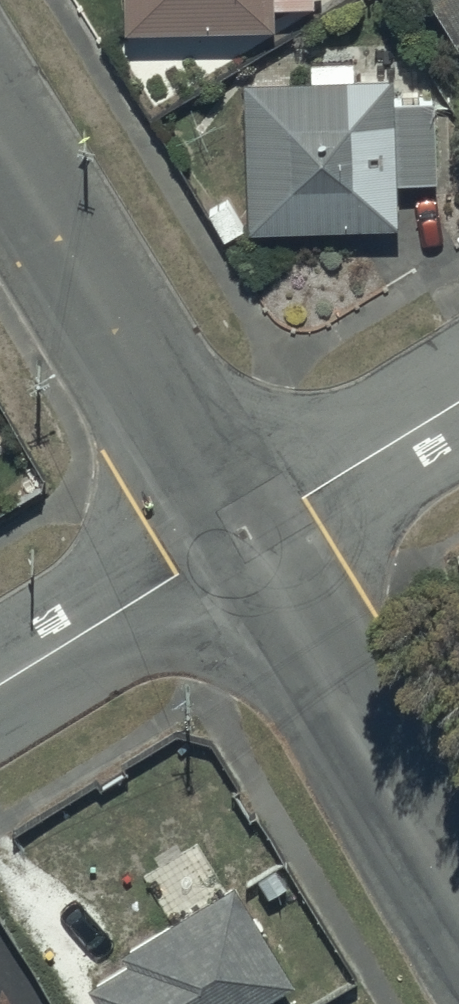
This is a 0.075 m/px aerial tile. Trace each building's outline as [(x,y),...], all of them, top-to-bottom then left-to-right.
[(118,32),(267,26),(266,3),(307,2),(307,0),(116,0),(118,32)] [(458,50),(458,0),(423,0),(455,53),(458,50)] [(234,79),(235,219),(236,224),(385,224),(385,174),(425,174),(425,95),(380,95),(380,73),(346,73),(346,60),(301,60),(301,79),(234,79)] [(81,982),(94,1003),(235,1003),(282,975),(225,883),(111,954),(115,961),(81,982)]
